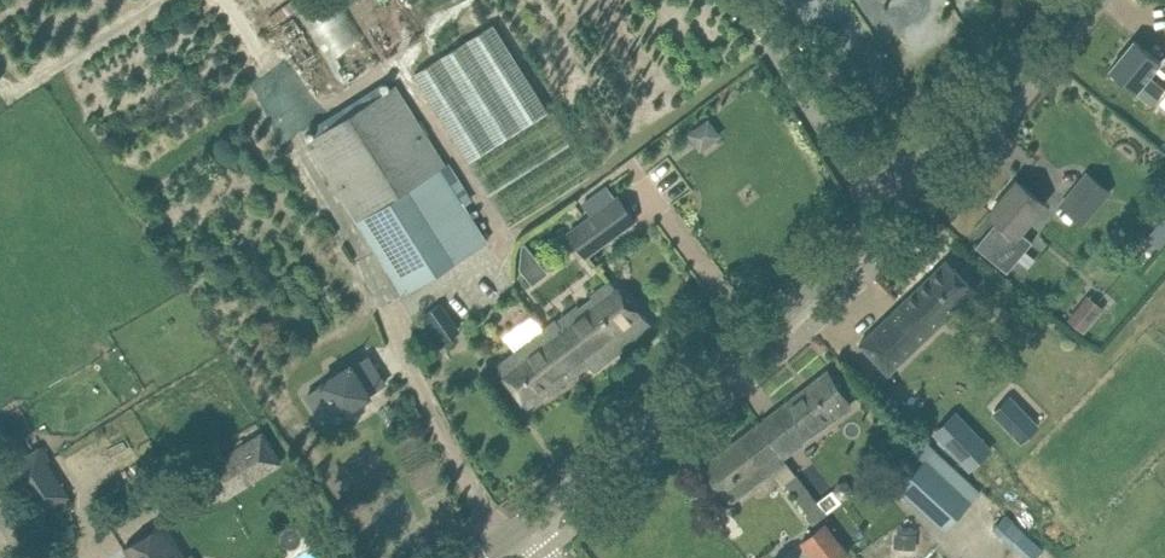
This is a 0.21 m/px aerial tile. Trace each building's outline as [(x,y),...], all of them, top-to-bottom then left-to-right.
[(275,24),(313,0),(295,0),(270,16),(275,24)] [(379,61),(341,0),(324,0),(299,15),(343,85),(379,61)] [(418,37),(395,0),(349,0),(385,58),(418,37)] [(550,111),(494,23),(414,73),(471,162),(550,111)] [(1135,39),(1110,69),(1128,85),(1152,104),(1164,89),(1149,76),(1162,61),(1154,54),(1135,39)] [(447,166),(396,84),(306,141),(402,294),(488,241),(442,168),(447,166)] [(693,145),(716,135),(708,119),(686,129),(693,145)] [(1090,173),(1075,192),(1095,208),(1110,190),(1090,173)] [(998,219),(976,246),(1007,270),(1015,260),(1032,240),(1021,231),(1044,202),(1036,195),(1017,180),(990,212),(998,219)] [(586,255),(635,219),(617,195),(569,231),(586,255)] [(1147,236),(1159,247),(1164,240),(1164,225),(1159,221),(1147,236)] [(888,373),(975,289),(962,275),(944,258),(859,343),(888,373)] [(612,279),(496,365),(527,408),(590,364),(593,368),(652,324),(612,279)] [(423,315),(432,328),(450,315),(441,302),(423,315)] [(1091,324),(1075,310),(1068,318),(1084,332),(1091,324)] [(366,355),(309,391),(326,420),(384,384),(366,355)] [(827,370),(760,421),(780,452),(777,455),(780,459),(784,457),(785,458),(805,443),(804,441),(854,406),(841,389),(827,370)] [(1011,439),(1032,423),(1008,391),(987,408),(1011,439)] [(957,412),(934,434),(968,469),(991,447),(957,412)] [(780,452),(760,421),(703,464),(731,501),(750,486),(786,461),(784,459),(784,458),(784,457),(780,459),(777,455),(780,452)] [(242,477),(279,454),(263,430),(226,453),(242,477)] [(44,516),(72,499),(39,445),(11,461),(44,516)] [(946,528),(971,500),(924,458),(899,486),(946,528)] [(797,473),(786,482),(815,522),(827,514),(797,473)] [(1005,513),(993,526),(1028,557),(1033,557),(1042,548),(1005,513)] [(164,521),(145,533),(142,528),(131,534),(134,540),(124,546),(132,557),(187,557),(164,521)] [(801,541),(815,557),(841,557),(844,556),(849,552),(826,522),(820,526),(801,541)]
